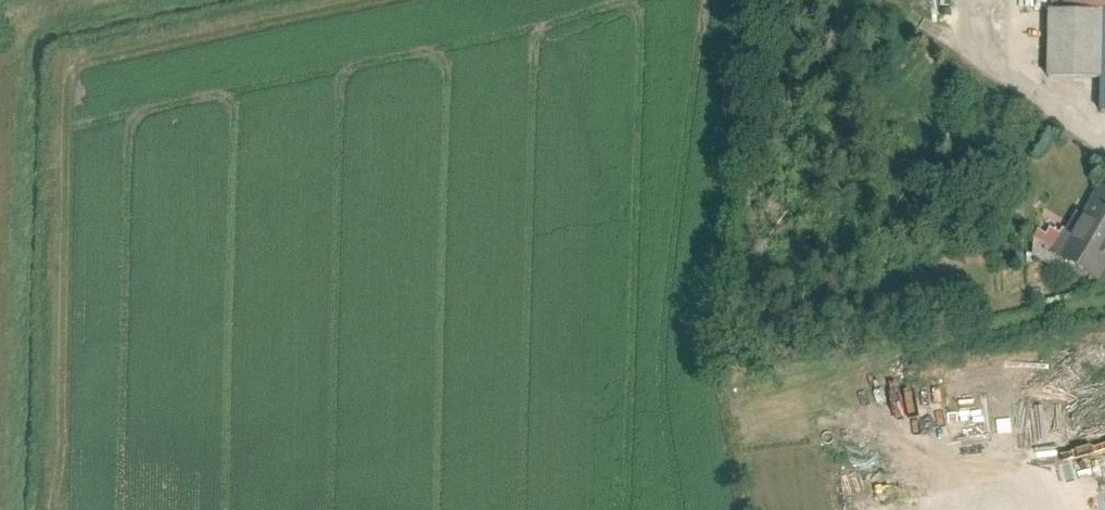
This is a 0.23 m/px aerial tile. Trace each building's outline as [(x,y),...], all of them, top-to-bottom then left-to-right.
[(1044,25),(1047,94),(1096,92),(1099,123),(1104,123),(1104,0),(1065,0),(1063,20),(1044,25)] [(1104,183),(1063,253),(1104,278),(1104,184),(1104,183)]
